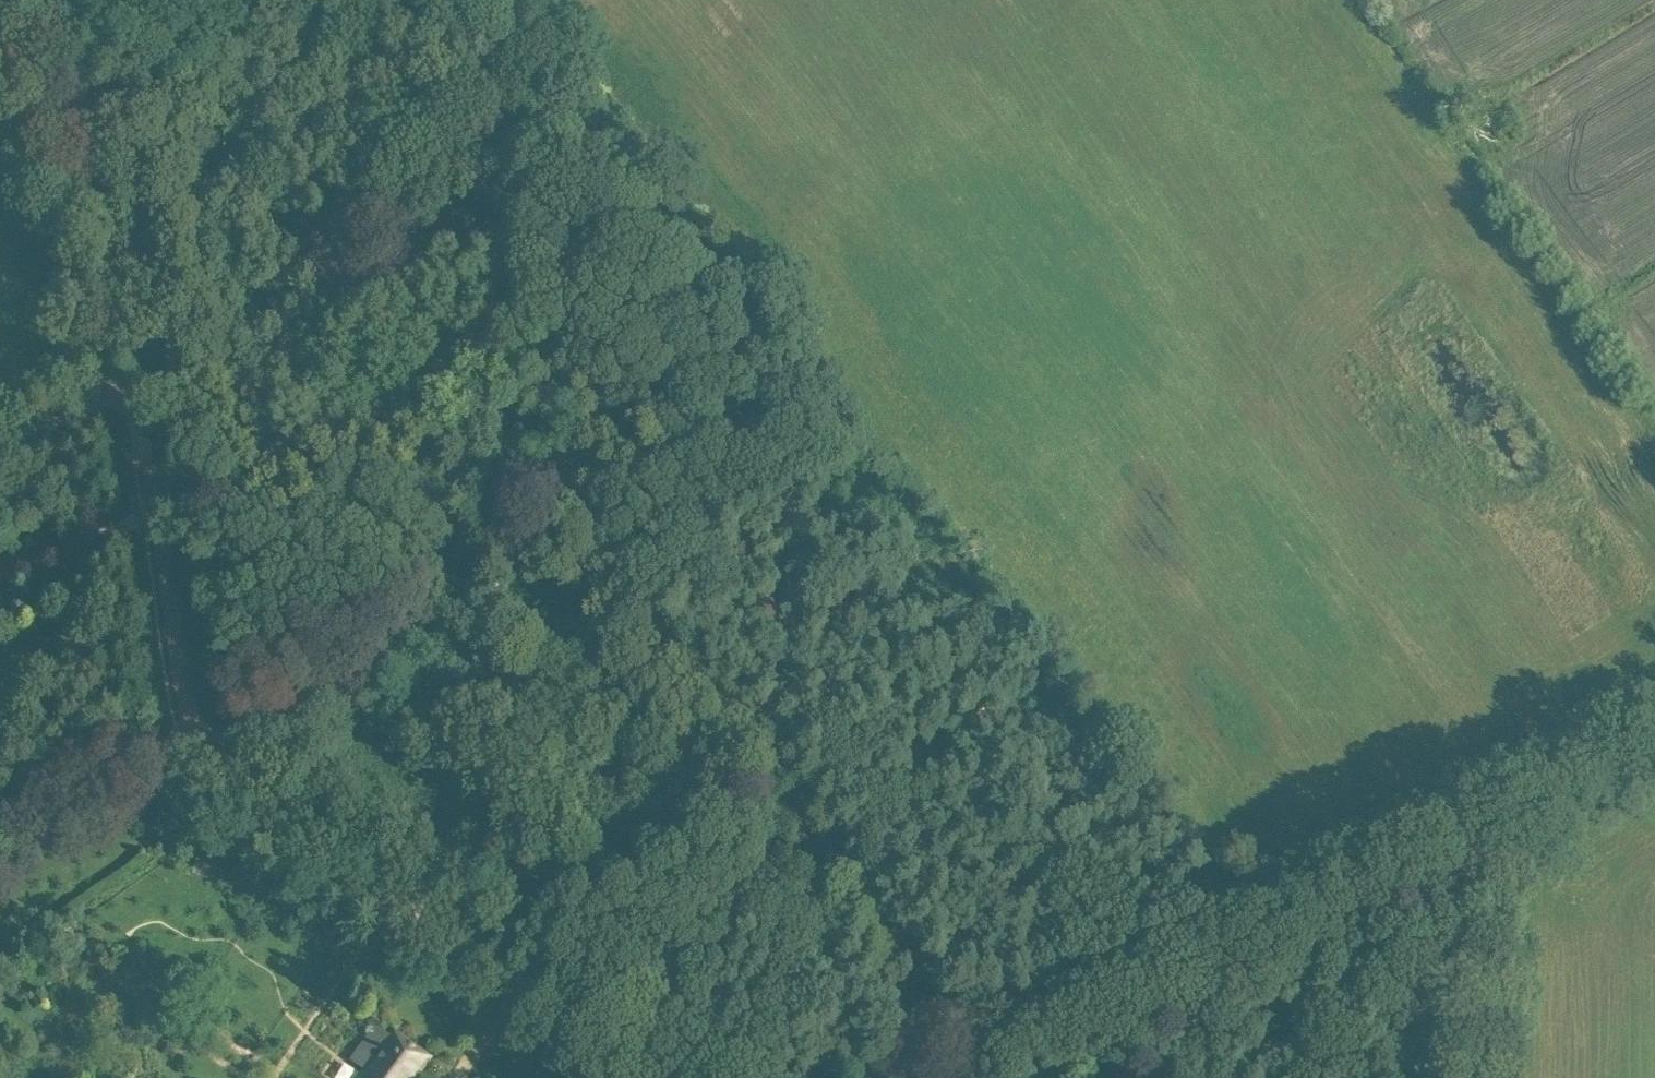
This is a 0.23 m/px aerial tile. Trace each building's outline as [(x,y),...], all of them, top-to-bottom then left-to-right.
[(375,1025),(350,1060),(366,1071),(361,1077),(415,1077),(429,1058),(394,1032),(391,1036),(375,1025)]
